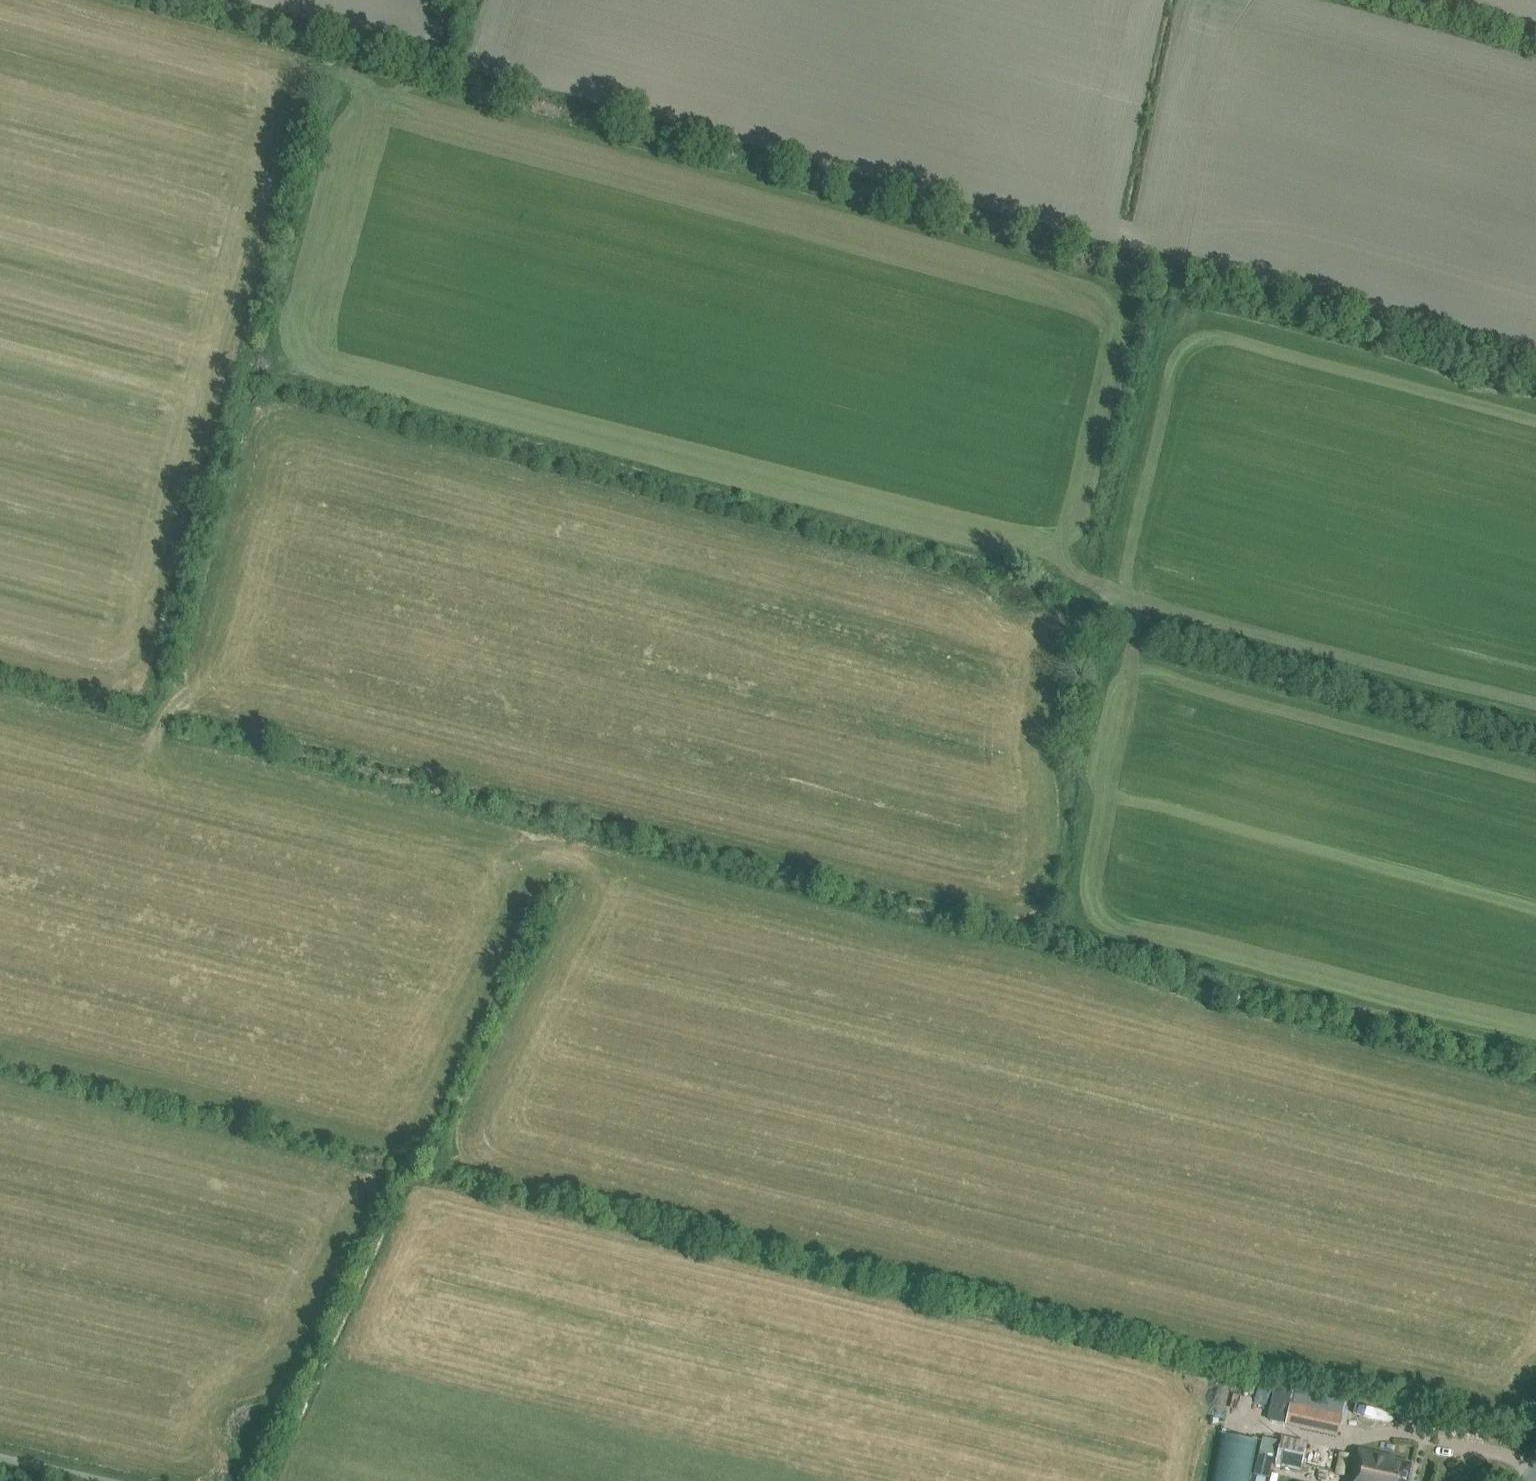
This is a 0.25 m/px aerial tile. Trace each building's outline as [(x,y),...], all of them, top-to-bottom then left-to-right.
[(1345,1402),(1275,1386),(1267,1421),(1337,1438),(1345,1402)] [(1260,1439),(1224,1434),(1217,1480),(1254,1480),(1260,1439)] [(1300,1472),(1307,1443),(1281,1437),(1275,1467),(1300,1472)] [(1412,1468),(1393,1463),(1394,1461),(1357,1453),(1351,1480),(1408,1480),(1412,1468)]
